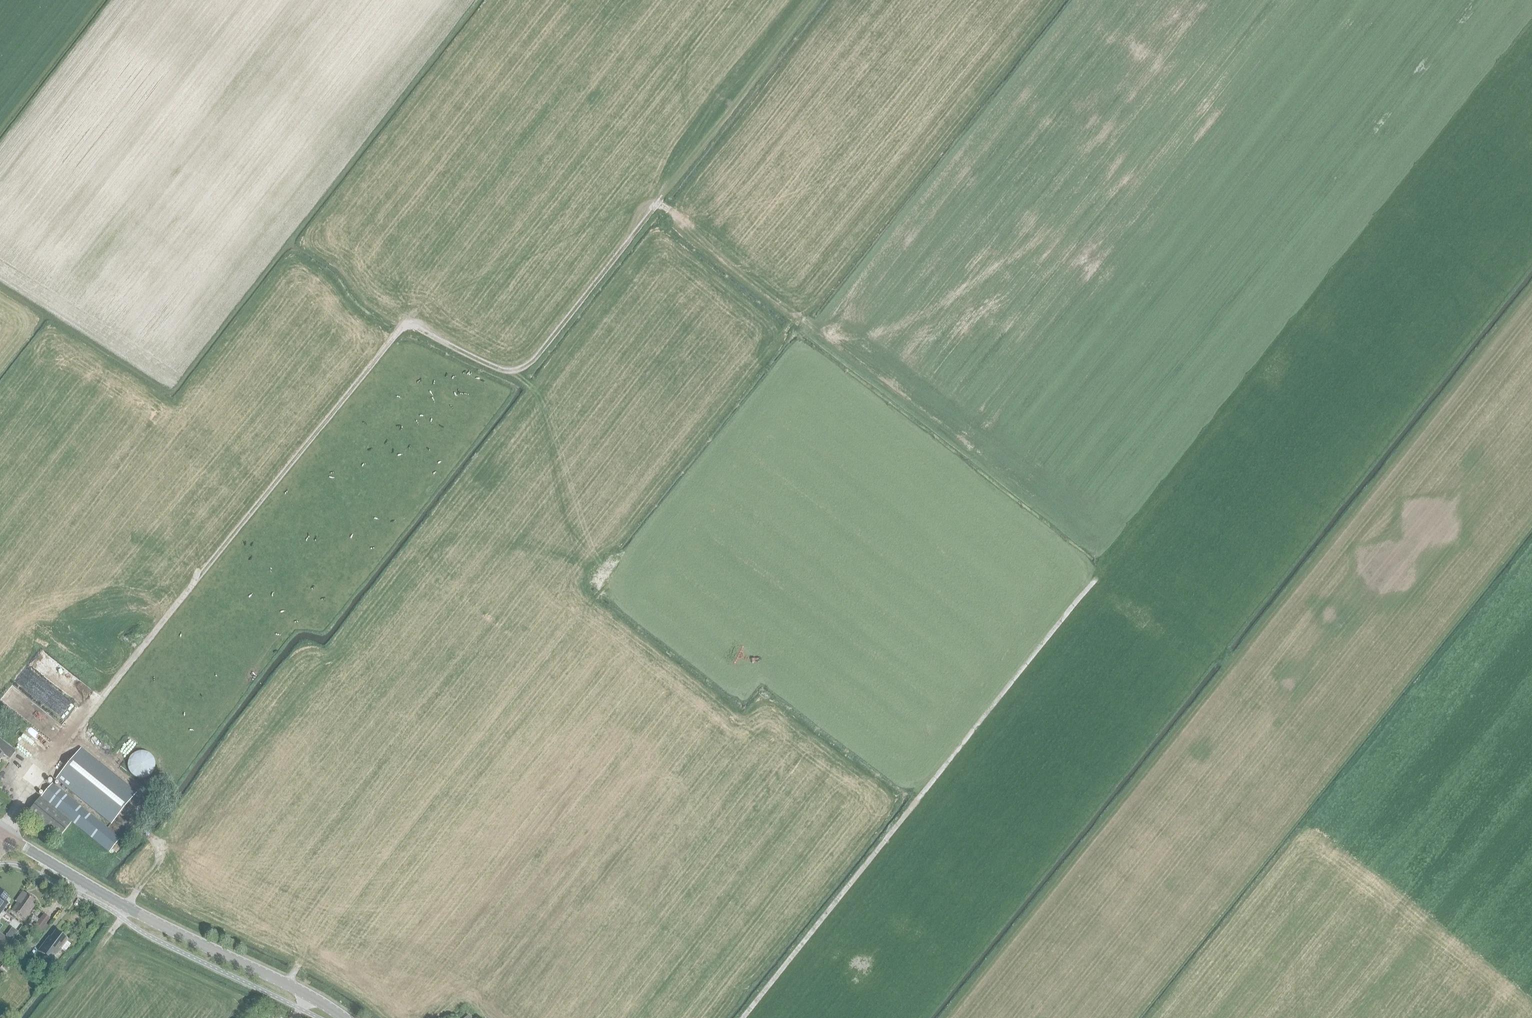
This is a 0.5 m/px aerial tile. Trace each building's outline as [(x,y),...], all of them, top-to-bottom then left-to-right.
[(11,750),(0,741),(0,759),(3,755),(5,757),(9,752),(11,750)] [(55,779),(111,824),(136,794),(80,749),(55,779)] [(41,797),(27,814),(58,839),(72,822),(109,852),(120,839),(52,784),(41,797)] [(8,904),(5,901),(8,897),(0,891),(0,914),(8,904)] [(11,911),(24,920),(35,906),(32,904),(34,900),(22,892),(15,901),(17,903),(11,911)] [(49,919),(44,914),(34,927),(39,932),(49,919)] [(68,940),(56,931),(47,943),(45,941),(37,951),(53,963),(62,951),(61,950),(68,940)] [(0,934),(0,950),(2,952),(10,941),(0,934)] [(12,963),(23,971),(29,965),(19,957),(12,963)] [(8,970),(2,965),(0,968),(0,975),(3,977),(8,970)]
